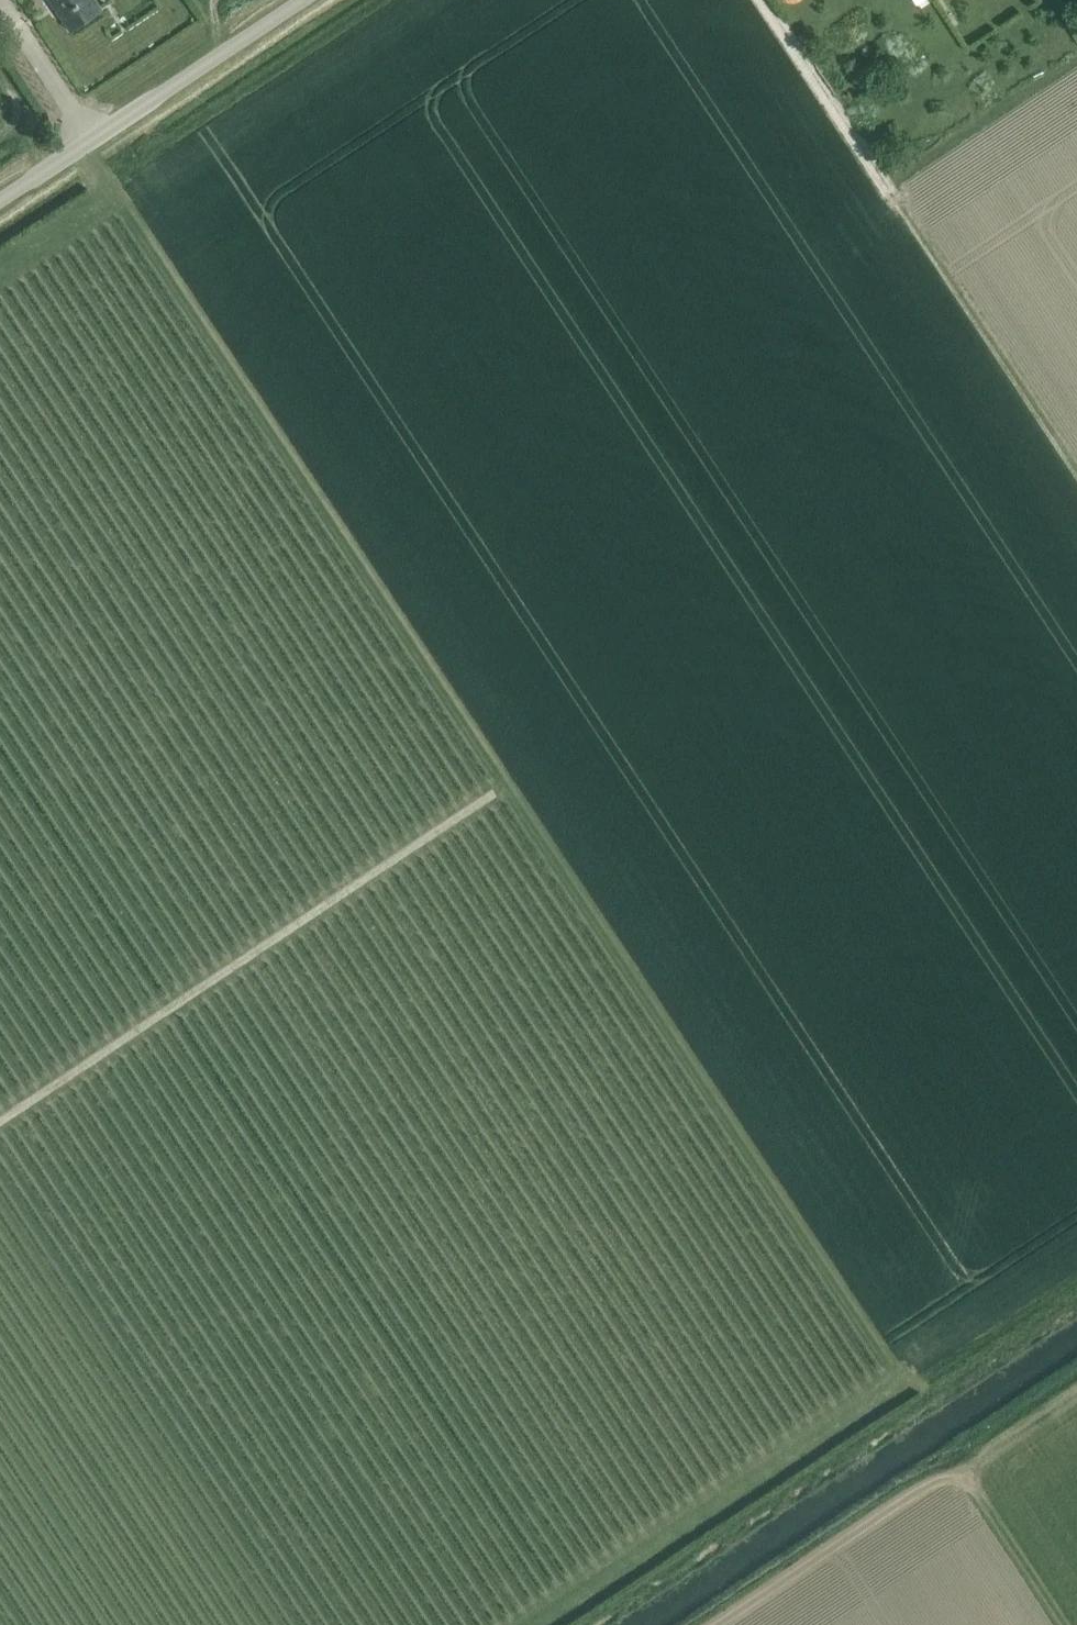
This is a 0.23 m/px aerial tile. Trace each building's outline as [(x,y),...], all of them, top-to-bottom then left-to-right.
[(100,8),(95,0),(51,0),(70,28),(100,8)]
